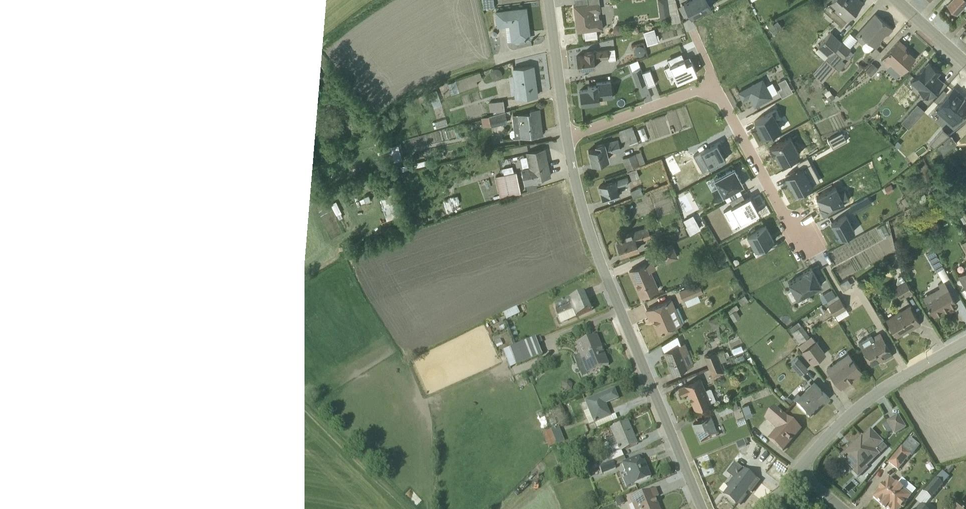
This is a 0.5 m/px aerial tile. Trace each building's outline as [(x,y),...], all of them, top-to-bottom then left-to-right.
[(493,0),(482,0),(483,9),(494,8),(493,0)] [(599,0),(574,0),(574,6),(573,6),(577,33),(584,32),(585,40),(597,38),(595,30),(603,29),(601,19),(598,19),(597,12),(600,11),(599,0)] [(668,0),(658,0),(660,20),(670,19),(668,0)] [(691,18),(710,8),(706,0),(691,0),(683,4),(691,18)] [(863,4),(859,0),(833,0),(823,10),(841,27),(863,4)] [(948,5),(958,14),(964,8),(965,9),(965,8),(965,0),(953,0),(948,5)] [(524,9),(495,13),(497,28),(505,27),(507,42),(528,39),(524,9)] [(892,30),(875,15),(854,38),(858,41),(863,45),(866,41),(875,49),(892,30)] [(620,34),(622,32),(623,29),(622,27),(618,25),(615,26),(612,28),(612,32),(615,35),(617,35),(620,34)] [(647,46),(657,43),(654,30),(643,33),(647,46)] [(828,57),(841,43),(830,33),(818,48),(828,57)] [(854,38),(849,34),(841,43),(828,57),(814,74),(822,81),(835,67),(838,70),(852,54),(849,51),(858,41),(854,38)] [(900,75),(915,59),(904,49),(906,47),(899,41),(881,61),(887,67),(889,65),(900,75)] [(638,46),(634,48),(633,52),(634,56),(636,57),(639,57),(643,56),(644,52),(642,48),(638,46)] [(609,61),(615,60),(614,49),(607,50),(608,59),(609,61)] [(879,52),(875,49),(870,55),(874,59),(879,52)] [(576,57),(577,70),(595,68),(594,60),(608,59),(607,50),(584,53),(584,56),(576,57)] [(676,83),(696,74),(689,57),(684,59),(681,54),(670,58),(673,64),(669,66),(663,69),(667,78),(673,75),(676,83)] [(943,82),(936,76),(940,72),(928,62),(910,82),(928,98),(943,82)] [(878,69),(872,64),(865,72),(871,77),(878,69)] [(536,96),(532,66),(512,69),(514,86),(513,86),(514,99),(536,96)] [(646,83),(640,69),(632,72),(637,86),(646,83)] [(642,74),(647,87),(654,84),(650,71),(642,74)] [(482,79),(479,73),(447,83),(451,94),(477,85),(476,81),(482,79)] [(760,80),(738,93),(742,100),(749,96),(754,107),(770,98),(760,80)] [(588,90),(580,91),(581,105),(599,102),(598,95),(612,94),(611,85),(587,88),(588,90)] [(953,88),(948,94),(944,90),(934,102),(938,105),(934,110),(952,126),(963,114),(965,115),(965,114),(965,96),(964,98),(953,88)] [(828,92),(826,89),(822,91),(827,98),(823,100),(826,104),(835,98),(832,94),(832,95),(829,91),(828,92)] [(441,104),(436,91),(428,94),(433,107),(441,104)] [(503,100),(489,102),(490,112),(504,110),(503,100)] [(908,128),(924,111),(916,104),(901,122),(908,128)] [(529,113),(511,115),(513,130),(509,130),(510,139),(541,135),(538,110),(529,111),(529,113)] [(754,122),(763,138),(780,129),(776,121),(781,119),(776,110),(754,122)] [(508,123),(505,112),(481,119),(484,129),(508,123)] [(873,117),(868,121),(874,127),(879,122),(873,117)] [(446,119),(435,123),(436,129),(448,125),(446,119)] [(632,127),(617,132),(621,142),(626,140),(629,146),(642,142),(639,134),(635,135),(632,127)] [(942,130),(928,145),(933,148),(948,136),(942,130)] [(950,136),(937,147),(943,154),(956,143),(950,136)] [(775,156),(780,165),(799,155),(790,137),(769,149),(773,157),(775,156)] [(596,149),(587,151),(591,165),(609,160),(608,154),(621,151),(618,140),(595,146),(596,149)] [(726,153),(719,142),(700,152),(709,169),(725,160),(723,155),(726,153)] [(405,159),(400,144),(387,148),(392,163),(405,159)] [(549,177),(544,150),(526,154),(528,168),(521,169),(524,184),(542,181),(541,179),(549,177)] [(645,164),(640,152),(622,159),(627,170),(645,164)] [(812,186),(820,181),(816,175),(810,163),(785,177),(790,186),(789,187),(794,195),(812,186)] [(636,169),(628,172),(631,180),(639,177),(636,169)] [(712,190),(717,200),(723,197),(723,196),(742,185),(733,169),(714,180),(718,187),(712,190)] [(495,177),(500,198),(521,193),(516,172),(495,177)] [(599,187),(603,200),(619,195),(617,189),(630,185),(627,177),(615,181),(599,187)] [(396,179),(376,185),(385,215),(405,209),(396,179)] [(818,206),(823,214),(849,200),(840,184),(816,197),(820,205),(818,206)] [(642,194),(640,188),(630,192),(633,198),(642,194)] [(756,215),(758,213),(754,205),(749,197),(744,200),(741,194),(731,200),(734,205),(723,211),(732,228),(756,215)] [(446,209),(458,206),(455,196),(443,199),(446,209)] [(720,206),(703,213),(715,237),(731,230),(720,206)] [(690,234),(701,228),(694,213),(683,218),(690,234)] [(854,231),(845,215),(830,223),(834,231),(832,232),(837,240),(854,231)] [(773,241),(765,225),(746,235),(755,251),(773,241)] [(616,242),(621,255),(639,249),(637,243),(651,237),(648,228),(624,236),(625,239),(616,242)] [(656,235),(660,245),(672,240),(668,230),(656,235)] [(664,264),(678,258),(672,244),(658,250),(664,264)] [(949,278),(931,247),(924,251),(923,251),(935,272),(936,271),(942,282),(949,278)] [(652,262),(629,272),(635,285),(636,284),(642,297),(659,289),(651,272),(656,270),(652,262)] [(820,286),(811,268),(802,273),(803,274),(788,282),(796,299),(820,286)] [(957,277),(964,290),(961,291),(965,299),(965,298),(965,272),(957,277)] [(847,279),(839,284),(842,291),(851,286),(847,279)] [(905,281),(894,287),(900,300),(912,294),(905,281)] [(698,282),(678,291),(683,302),(702,293),(698,282)] [(934,317),(956,305),(943,282),(937,285),(939,288),(922,298),(934,317)] [(584,293),(553,307),(560,324),(591,311),(584,293)] [(837,294),(825,301),(838,321),(849,314),(837,294)] [(748,302),(744,296),(738,300),(741,306),(748,302)] [(671,299),(646,310),(650,319),(652,319),(659,334),(682,324),(671,299)] [(733,322),(740,317),(736,311),(739,309),(736,305),(726,311),(733,322)] [(919,324),(908,306),(885,320),(896,338),(919,324)] [(506,319),(520,314),(517,307),(503,312),(506,319)] [(801,326),(798,323),(789,329),(792,333),(794,336),(792,338),(812,364),(825,355),(815,341),(814,341),(811,336),(810,337),(802,326),(801,326)] [(869,336),(858,343),(871,365),(883,358),(885,361),(893,356),(879,333),(870,338),(869,336)] [(608,366),(596,336),(573,346),(578,356),(573,358),(581,377),(608,366)] [(535,340),(503,353),(509,369),(542,355),(535,340)] [(685,343),(663,352),(672,374),(694,365),(685,343)] [(743,351),(741,346),(731,350),(733,355),(743,351)] [(727,351),(723,353),(723,352),(716,354),(715,352),(704,357),(705,360),(707,366),(707,365),(708,368),(722,362),(727,360),(726,358),(729,357),(727,351)] [(840,388),(862,372),(847,353),(826,369),(840,388)] [(810,364),(802,354),(790,363),(800,374),(810,364)] [(725,369),(722,362),(708,368),(712,377),(724,373),(723,370),(725,369)] [(701,379),(678,388),(681,396),(687,394),(694,410),(711,404),(711,403),(715,401),(710,389),(705,390),(701,379)] [(809,418),(829,398),(813,382),(793,402),(809,418)] [(613,389),(584,402),(594,425),(611,418),(605,405),(617,399),(613,389)] [(735,401),(717,408),(720,415),(738,408),(735,401)] [(741,407),(745,419),(751,417),(747,405),(741,407)] [(800,430),(775,408),(764,420),(776,430),(768,439),(782,451),(800,430)] [(897,416),(887,422),(895,435),(905,429),(897,416)] [(711,418),(693,425),(700,442),(718,435),(711,418)] [(607,441),(615,460),(622,457),(620,452),(637,445),(627,423),(609,430),(613,439),(607,441)] [(564,442),(558,428),(543,434),(548,448),(564,442)] [(887,448),(870,431),(862,438),(861,437),(840,457),(854,471),(862,463),(866,467),(887,448)] [(743,441),(736,444),(738,450),(746,447),(743,441)] [(916,449),(907,442),(888,464),(897,471),(916,449)] [(590,471),(583,454),(573,459),(580,475),(590,471)] [(599,468),(612,462),(614,461),(612,455),(591,464),(593,470),(599,468)] [(620,464),(631,488),(649,480),(638,456),(620,464)] [(615,470),(612,462),(599,468),(602,475),(615,470)] [(737,504),(739,505),(746,497),(743,495),(744,494),(742,492),(745,488),(751,493),(751,492),(758,482),(735,463),(726,474),(733,480),(727,487),(729,489),(724,495),(736,505),(737,504)] [(872,499),(885,508),(902,508),(911,497),(888,479),(872,499)] [(943,486),(935,480),(923,493),(931,500),(943,486)] [(629,500),(632,508),(658,508),(654,499),(658,497),(655,489),(629,500)] [(617,505),(624,502),(622,497),(615,499),(617,505)]
